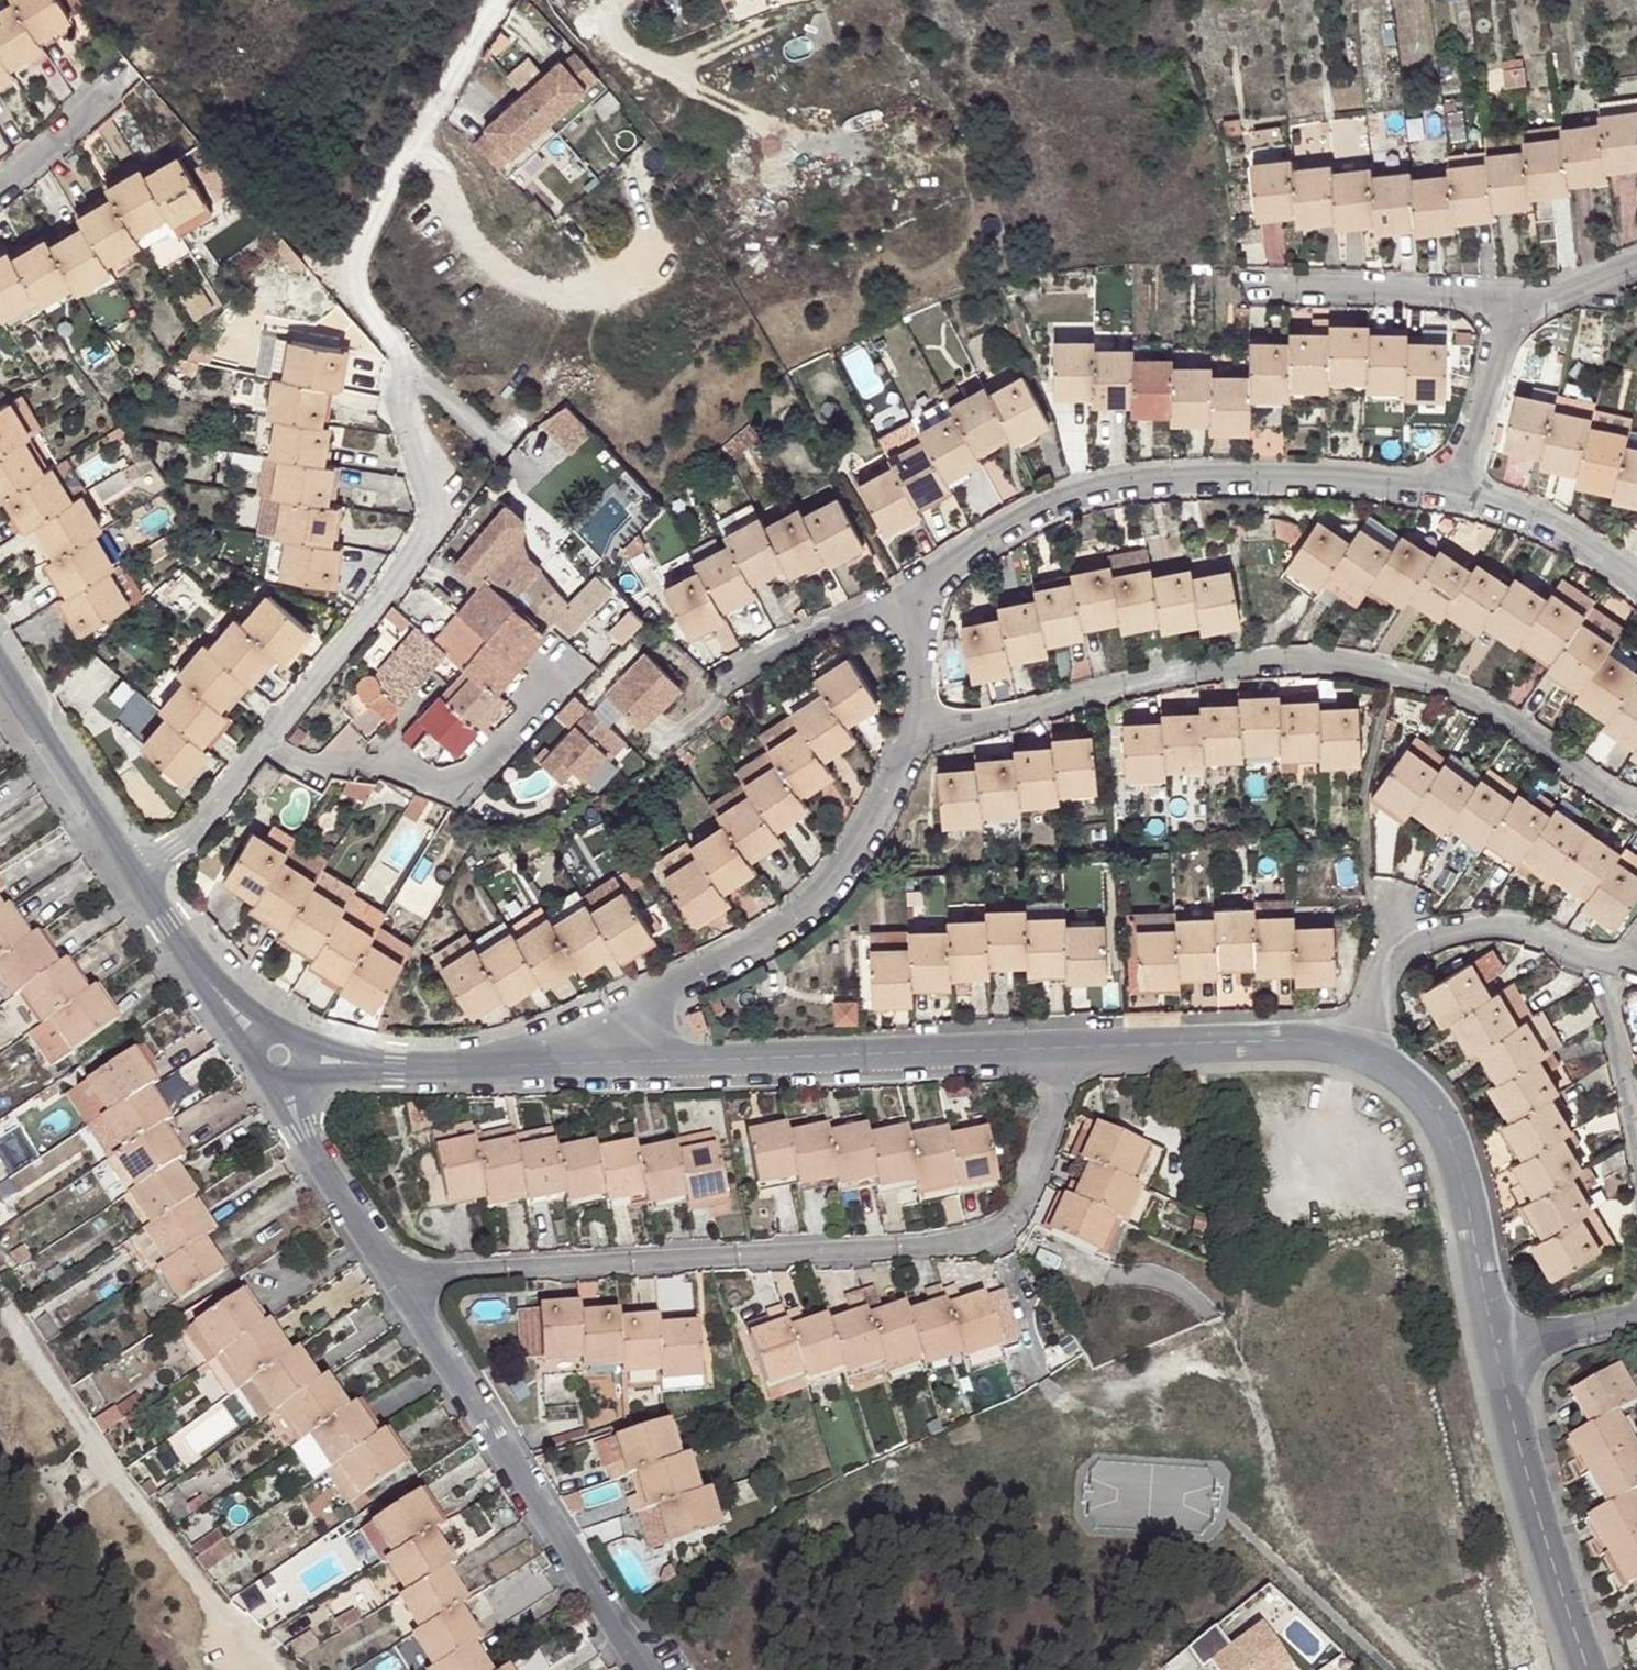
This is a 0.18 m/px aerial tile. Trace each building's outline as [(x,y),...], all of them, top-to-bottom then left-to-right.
[(12,72),(8,66),(27,54),(30,60),(45,52),(39,43),(52,35),(49,30),(70,17),(59,0),(13,0),(15,3),(0,12),(0,79),(12,72)] [(84,0),(59,0),(70,17),(88,7),(84,0)] [(551,64),(479,134),(483,138),(471,150),(501,181),(601,84),(570,53),(555,68),(551,64)] [(34,66),(30,60),(27,54),(8,66),(12,72),(15,77),(34,66)] [(1636,111),(1636,96),(1597,100),(1599,116),(1636,111)] [(1451,167),(1452,174),(1414,178),(1413,171),(1373,176),(1372,167),(1334,171),(1332,164),(1294,169),(1292,160),(1253,165),(1259,216),(1298,211),(1300,220),(1339,215),(1340,223),(1378,218),(1380,228),(1419,224),(1420,230),(1458,225),(1458,218),(1495,213),(1494,206),(1533,201),(1531,191),(1570,187),(1569,179),(1608,174),(1606,165),(1636,161),(1636,111),(1599,116),(1600,125),(1563,129),(1564,136),(1525,141),(1526,151),(1488,154),(1489,163),(1451,167)] [(1280,124),(1254,128),(1256,141),(1282,137),(1280,124)] [(1487,148),(1488,154),(1526,151),(1525,141),(1524,132),(1485,136),(1487,148)] [(1449,152),(1451,167),(1489,163),(1488,154),(1487,148),(1449,152)] [(0,317),(34,297),(38,303),(73,284),(77,290),(109,271),(112,276),(145,256),(140,248),(174,228),(178,233),(211,213),(179,156),(159,169),(156,163),(142,172),(138,164),(124,173),(127,179),(106,190),(111,200),(93,211),(90,206),(76,214),(81,223),(67,230),(70,236),(51,247),(47,241),(27,253),(24,247),(9,256),(6,249),(0,252),(0,316),(0,317)] [(239,190),(210,156),(195,167),(216,201),(239,190)] [(291,265),(299,260),(280,237),(273,245),(291,265)] [(41,308),(38,303),(34,297),(0,317),(3,320),(7,328),(41,308)] [(1249,391),(1287,392),(1287,383),(1327,383),(1326,375),(1365,375),(1364,383),(1364,386),(1405,386),(1405,392),(1445,392),(1446,342),(1423,342),(1423,336),(1406,336),(1406,329),(1390,328),(1390,334),(1365,334),(1365,326),(1352,326),(1344,326),(1344,319),(1311,319),(1310,333),(1288,333),(1288,343),(1266,343),(1266,336),(1249,336),(1249,375),(1211,375),(1211,366),(1172,366),(1172,358),(1133,358),(1132,349),(1093,349),(1093,342),(1052,341),(1051,391),(1093,391),(1093,400),(1132,400),(1132,409),(1171,409),(1172,418),(1211,418),(1211,426),(1249,427),(1249,391)] [(1423,342),(1446,342),(1446,332),(1423,332),(1423,336),(1423,342)] [(341,346),(291,338),(285,378),(276,377),(270,415),(277,417),(271,456),(280,458),(274,496),(284,498),(278,537),(288,539),(282,578),(330,585),(334,560),(339,561),(341,547),(332,546),(335,527),(330,526),(333,505),(324,504),(328,481),(334,482),(336,466),(326,465),(328,448),(324,447),(327,424),(319,423),(322,403),(328,404),(330,386),(339,387),(342,372),(337,371),(341,346)] [(185,348),(175,360),(192,363),(194,350),(185,348)] [(192,363),(175,360),(166,372),(190,377),(192,363)] [(916,509),(930,501),(927,496),(948,484),(947,483),(943,477),(962,466),(966,472),(981,463),(977,456),(991,448),(987,443),(1008,431),(1011,437),(1013,440),(1033,428),(1035,432),(1049,424),(1023,375),(989,394),(984,387),(949,407),(953,413),(919,432),(924,439),(888,459),(892,467),(857,486),(883,530),(903,519),(905,524),(919,516),(916,509)] [(1326,375),(1327,383),(1364,383),(1365,375),(1326,375)] [(1287,383),(1287,392),(1287,399),(1311,400),(1311,389),(1327,390),(1327,383),(1287,383)] [(1536,383),(1533,397),(1555,401),(1556,392),(1557,388),(1536,383)] [(1556,392),(1555,401),(1553,410),(1591,418),(1593,407),(1595,400),(1556,392)] [(1533,397),(1517,394),(1507,444),(1543,451),(1542,460),(1580,469),(1579,476),(1618,485),(1615,495),(1636,500),(1636,447),(1626,445),(1629,434),(1590,426),(1591,418),(1553,410),(1555,401),(1533,397)] [(0,406),(0,499),(8,494),(19,514),(14,517),(23,531),(32,526),(41,540),(45,537),(56,555),(49,559),(61,578),(55,581),(65,596),(58,599),(66,613),(72,609),(84,630),(127,604),(107,570),(112,567),(92,533),(100,529),(79,495),(70,501),(50,469),(42,474),(21,439),(28,435),(7,402),(0,406)] [(1593,407),(1591,418),(1590,426),(1629,434),(1630,429),(1633,415),(1593,407)] [(761,441),(749,421),(726,440),(721,445),(728,460),(761,441)] [(1629,434),(1626,445),(1636,447),(1636,430),(1630,429),(1629,434)] [(991,448),(1011,437),(1008,431),(987,443),(991,448)] [(153,455),(139,462),(153,489),(167,482),(153,455)] [(943,477),(947,483),(966,472),(962,466),(943,477)] [(927,496),(930,501),(951,490),(948,484),(927,496)] [(727,621),(723,614),(719,608),(740,596),(743,602),(756,595),(751,585),(767,577),(763,571),(782,561),(786,567),(788,571),(809,561),(812,566),(814,571),(828,564),(830,567),(845,559),(842,553),(863,542),(839,498),(803,517),(798,508),(764,527),(759,517),(724,537),(728,545),(694,564),(699,571),(664,590),(688,634),(709,623),(712,629),(727,621)] [(454,566),(478,587),(483,581),(484,579),(512,602),(539,570),(532,562),(526,550),(523,536),(524,522),(504,506),(454,566)] [(1370,513),(1360,528),(1393,550),(1403,535),(1370,513)] [(1286,518),(1274,516),(1276,536),(1295,544),(1304,528),(1286,518)] [(1360,528),(1351,542),(1319,520),(1290,563),(1323,584),(1333,570),(1349,580),(1385,605),(1395,590),(1407,600),(1413,591),(1444,614),(1450,606),(1482,626),(1487,618),(1519,641),(1524,634),(1557,656),(1551,663),(1584,685),(1579,692),(1612,714),(1606,722),(1636,742),(1636,682),(1633,680),(1636,675),(1636,672),(1606,651),(1612,643),(1579,621),(1584,614),(1552,592),(1546,599),(1514,578),(1510,585),(1478,564),(1472,572),(1439,550),(1435,557),(1403,535),(1393,550),(1360,528)] [(646,554),(636,536),(626,545),(620,546),(617,546),(628,564),(646,554)] [(763,571),(767,577),(786,567),(782,561),(763,571)] [(791,577),(812,566),(809,561),(788,571),(791,577)] [(997,617),(960,624),(970,673),(1006,666),(1005,656),(1045,649),(1043,640),(1080,632),(1078,623),(1117,616),(1120,626),(1157,618),(1159,625),(1198,616),(1200,627),(1239,620),(1229,570),(1191,578),(1189,569),(1149,577),(1147,568),(1109,575),(1107,567),(1069,574),(1071,584),(1033,591),(1034,599),(995,608),(997,617)] [(1333,570),(1323,584),(1304,613),(1321,624),(1349,580),(1333,570)] [(545,632),(566,603),(541,576),(513,607),(545,632)] [(478,587),(457,612),(486,637),(513,607),(483,581),(478,587)] [(431,591),(444,602),(449,595),(436,585),(431,591)] [(198,743),(224,713),(217,706),(242,676),(247,680),(273,651),(280,656),(306,628),(267,594),(242,623),(235,618),(209,648),(204,643),(178,674),(186,680),(160,710),(167,716),(143,746),(181,780),(206,750),(198,743)] [(719,608),(723,614),(743,602),(740,596),(719,608)] [(1591,604),(1584,614),(1579,621),(1612,643),(1623,626),(1591,604)] [(633,641),(651,616),(636,606),(618,630),(633,641)] [(486,637),(516,666),(545,632),(513,607),(486,637)] [(493,693),(516,666),(486,637),(457,612),(432,640),(444,651),(466,669),(420,719),(418,717),(401,735),(428,760),(444,742),(456,753),(503,701),(493,693)] [(358,690),(389,718),(444,651),(432,640),(415,626),(374,675),(367,673),(361,676),(358,679),(357,686),(358,690)] [(642,651),(603,693),(640,727),(679,685),(642,651)] [(696,854),(663,876),(692,919),(725,896),(718,887),(751,864),(746,857),(778,835),(772,826),(805,804),(796,791),(829,769),(820,756),(853,733),(844,720),(877,699),(848,657),(814,679),(823,692),(791,714),(800,728),(768,750),(776,763),(743,785),(750,794),(718,817),(722,824),(690,846),(696,854)] [(217,706),(224,713),(250,683),(247,680),(242,676),(217,706)] [(114,698),(139,722),(157,703),(132,679),(114,698)] [(1278,703),(1278,697),(1255,697),(1255,690),(1239,692),(1239,697),(1223,698),(1224,705),(1199,706),(1200,713),(1179,714),(1178,708),(1160,709),(1161,715),(1146,716),(1146,723),(1122,724),(1124,775),(1164,773),(1164,766),(1203,764),(1202,756),(1242,754),(1241,748),(1279,747),(1279,754),(1319,752),(1319,759),(1358,758),(1356,708),(1335,709),(1334,702),(1317,703),(1317,695),(1301,696),(1302,703),(1278,703)] [(624,741),(590,710),(539,764),(559,783),(571,769),(582,779),(604,755),(609,759),(624,741)] [(941,822),(981,818),(980,811),(1018,807),(1017,800),(1057,796),(1056,789),(1096,785),(1090,737),(1066,739),(1066,732),(1050,734),(1051,744),(1035,745),(1035,750),(1012,752),(1012,758),(991,761),(991,754),(974,756),(975,763),(958,764),(959,770),(936,772),(941,822)] [(1430,746),(1422,758),(1439,770),(1444,763),(1448,758),(1430,746)] [(776,763),(768,750),(766,748),(734,771),(741,781),(743,785),(776,763)] [(1422,758),(1407,748),(1378,790),(1411,812),(1416,805),(1448,827),(1453,821),(1486,843),(1490,835),(1507,846),(1497,861),(1512,872),(1526,851),(1590,894),(1586,901),(1619,923),(1636,897),(1636,875),(1615,860),(1619,854),(1576,825),(1554,811),(1550,816),(1533,804),(1517,794),(1512,801),(1481,779),(1476,785),(1444,763),(1439,770),(1422,758)] [(265,763),(248,785),(264,797),(281,775),(265,763)] [(1489,768),(1481,779),(1512,801),(1517,794),(1521,790),(1489,768)] [(750,794),(743,785),(741,781),(709,803),(718,817),(750,794)] [(1411,812),(1378,790),(1370,802),(1402,824),(1411,812)] [(1541,793),(1533,804),(1550,816),(1554,811),(1558,805),(1541,793)] [(1554,811),(1576,825),(1584,813),(1562,799),(1558,805),(1554,811)] [(980,811),(981,818),(981,824),(1019,820),(1018,807),(980,811)] [(273,825),(263,840),(284,853),(294,837),(273,825)] [(284,853),(263,840),(252,834),(225,877),(257,896),(248,910),(269,922),(273,915),(287,923),(283,929),(303,942),(317,950),(312,957),(327,967),(345,977),(341,984),(373,1005),(401,961),(368,941),(372,934),(339,914),(344,907),(310,886),(313,880),(280,859),(284,853)] [(1490,835),(1486,843),(1480,850),(1497,861),(1507,846),(1490,835)] [(294,837),(284,853),(280,859),(313,880),(321,868),(327,858),(294,837)] [(653,861),(663,876),(696,854),(690,846),(686,840),(653,861)] [(321,868),(313,880),(310,886),(344,907),(353,893),(355,890),(321,868)] [(590,910),(624,889),(615,873),(580,895),(585,903),(590,910)] [(473,944),(441,966),(469,1010),(501,990),(505,995),(538,974),(541,980),(574,959),(580,967),(613,946),(617,953),(652,931),(624,889),(590,910),(585,903),(552,923),(548,917),(515,937),(510,931),(478,951),(473,944)] [(353,893),(344,907),(339,914),(372,934),(378,924),(385,912),(353,893)] [(1253,918),(1291,917),(1290,900),(1253,901),(1253,908),(1253,918)] [(11,998),(19,993),(41,1026),(48,1021),(70,1053),(112,1024),(91,992),(84,997),(62,964),(55,968),(44,952),(33,936),(27,940),(16,924),(5,908),(0,911),(0,981),(11,998)] [(1177,928),(1137,929),(1139,979),(1179,978),(1179,968),(1217,967),(1216,959),(1254,958),(1255,969),(1293,968),(1293,977),(1332,976),(1330,924),(1291,926),(1291,917),(1253,918),(1253,908),(1214,909),(1214,918),(1176,919),(1177,928)] [(946,929),(908,931),(909,947),(869,949),(871,1000),(911,998),(910,982),(949,980),(948,971),(988,969),(987,960),(1025,958),(1026,967),(1064,966),(1065,976),(1106,974),(1104,924),(1063,925),(1063,917),(1024,918),(1023,909),(985,911),(986,920),(946,922),(946,929)] [(1137,912),(1137,929),(1177,928),(1176,919),(1175,910),(1137,912)] [(29,915),(16,924),(27,940),(33,936),(41,931),(29,915)] [(378,924),(372,934),(368,941),(401,961),(411,944),(378,924)] [(33,936),(44,952),(56,945),(45,928),(41,931),(33,936)] [(909,947),(908,931),(908,928),(868,930),(869,949),(909,947)] [(432,951),(441,966),(473,944),(465,931),(432,951)] [(317,950),(303,942),(297,953),(310,961),(312,957),(317,950)] [(1487,952),(1470,962),(1483,983),(1488,980),(1500,973),(1487,952)] [(1483,983),(1470,962),(1426,989),(1448,1022),(1455,1018),(1475,1053),(1484,1047),(1504,1081),(1495,1086),(1515,1120),(1508,1124),(1527,1156),(1518,1162),(1528,1178),(1520,1182),(1531,1201),(1527,1203),(1536,1217),(1525,1224),(1535,1242),(1556,1276),(1599,1249),(1587,1229),(1599,1222),(1580,1190),(1596,1181),(1587,1166),(1581,1170),(1569,1150),(1579,1144),(1560,1113),(1565,1110),(1555,1094),(1558,1093),(1546,1072),(1558,1064),(1550,1052),(1560,1045),(1552,1032),(1538,1041),(1526,1020),(1530,1017),(1522,1003),(1509,1010),(1498,991),(1495,993),(1488,980),(1483,983)] [(345,977),(327,967),(319,979),(337,991),(341,984),(345,977)] [(1511,983),(1498,991),(1509,1010),(1522,1003),(1511,983)] [(707,1029),(700,1007),(686,1012),(693,1033),(707,1029)] [(1540,1011),(1530,1017),(1526,1020),(1538,1041),(1552,1032),(1540,1011)] [(108,1114),(102,1119),(123,1151),(115,1157),(136,1189),(129,1193),(150,1226),(144,1230),(166,1263),(158,1269),(179,1302),(221,1274),(200,1242),(208,1236),(185,1202),(192,1198),(171,1167),(178,1162),(156,1130),(165,1124),(144,1091),(151,1087),(129,1052),(86,1081),(108,1114)] [(166,1088),(177,1107),(194,1097),(183,1078),(166,1088)] [(426,1103),(406,1103),(411,1131),(432,1128),(426,1103)] [(123,1151),(102,1119),(85,1129),(107,1162),(115,1157),(123,1151)] [(473,1142),(472,1137),(469,1124),(430,1132),(434,1151),(473,1142)] [(1144,1148),(1092,1125),(1086,1139),(1091,1142),(1081,1162),(1089,1166),(1077,1190),(1073,1188),(1067,1203),(1059,1199),(1053,1215),(1058,1217),(1049,1235),(1094,1256),(1110,1221),(1119,1226),(1137,1186),(1127,1182),(1144,1148)] [(528,1144),(560,1139),(558,1128),(527,1133),(528,1144)] [(509,1129),(472,1137),(473,1142),(475,1152),(512,1144),(509,1129)] [(784,1130),(747,1137),(756,1186),(794,1178),(795,1187),(835,1179),(836,1187),(874,1179),(875,1188),(915,1181),(916,1189),(955,1182),(956,1190),(994,1182),(986,1134),(948,1141),(946,1133),(908,1139),(906,1132),(866,1139),(864,1132),(827,1138),(825,1131),(786,1138),(784,1130)] [(475,1152),(473,1142),(434,1151),(444,1200),(483,1191),(486,1201),(523,1194),(525,1204),(563,1195),(565,1203),(604,1195),(606,1205),(645,1196),(647,1205),(685,1197),(686,1207),(725,1198),(714,1149),(676,1157),(675,1148),(636,1156),(634,1146),(595,1155),(593,1146),(555,1154),(553,1145),(514,1154),(512,1144),(475,1152)] [(115,1157),(107,1162),(105,1163),(126,1196),(129,1193),(136,1189),(115,1157)] [(129,1193),(126,1196),(120,1200),(141,1232),(144,1230),(150,1226),(129,1193)] [(1536,1217),(1527,1203),(1516,1210),(1525,1224),(1536,1217)] [(150,1273),(158,1269),(166,1263),(144,1230),(141,1232),(129,1240),(150,1273)] [(1556,1276),(1535,1242),(1530,1245),(1549,1279),(1556,1276)] [(24,1243),(9,1252),(19,1267),(33,1258),(24,1243)] [(996,1275),(955,1288),(961,1306),(984,1299),(999,1347),(1001,1353),(1019,1347),(996,1275)] [(765,1315),(767,1318),(771,1330),(749,1337),(765,1387),(802,1374),(805,1381),(843,1368),(845,1375),(881,1363),(883,1368),(920,1355),(923,1365),(960,1353),(962,1359),(999,1347),(984,1299),(961,1306),(955,1288),(941,1292),(940,1289),(925,1294),(930,1310),(908,1318),(905,1308),(882,1315),(877,1298),(862,1303),(861,1298),(846,1304),(851,1319),(829,1326),(826,1319),(804,1326),(799,1312),(784,1317),(782,1309),(765,1315)] [(252,1380),(274,1412),(282,1408),(303,1439),(310,1435),(331,1467),(338,1463),(360,1495),(402,1466),(381,1435),(374,1439),(351,1407),(345,1411),(323,1380),(316,1385),(293,1351),(287,1356),(265,1323),(259,1327),(236,1295),(194,1323),(216,1356),(222,1352),(243,1385),(252,1380)] [(563,1310),(540,1311),(542,1361),(581,1359),(582,1369),(621,1367),(621,1374),(660,1372),(660,1380),(700,1378),(698,1329),(674,1330),(674,1323),(657,1324),(657,1316),(642,1316),(642,1322),(619,1323),(619,1316),(597,1317),(597,1311),(579,1312),(579,1304),(563,1304),(563,1310)] [(542,1361),(540,1311),(516,1312),(519,1362),(542,1361)] [(46,1314),(29,1324),(43,1345),(60,1334),(46,1314)] [(771,1330),(767,1318),(745,1325),(749,1337),(771,1330)] [(234,1392),(237,1390),(243,1385),(222,1352),(216,1356),(212,1359),(234,1392)] [(925,1371),(923,1365),(920,1355),(883,1368),(886,1376),(888,1383),(925,1371)] [(581,1359),(542,1361),(543,1374),(583,1372),(582,1369),(581,1359)] [(845,1375),(848,1382),(849,1388),(886,1376),(883,1368),(881,1363),(845,1375)] [(582,1369),(583,1372),(583,1381),(622,1380),(621,1374),(621,1367),(582,1369)] [(805,1381),(807,1388),(809,1395),(848,1382),(845,1375),(843,1368),(805,1381)] [(1573,1393),(1593,1427),(1585,1431),(1571,1439),(1590,1472),(1610,1506),(1604,1509),(1589,1518),(1609,1552),(1629,1586),(1631,1585),(1636,1582),(1636,1583),(1636,1500),(1633,1493),(1636,1491),(1636,1452),(1614,1415),(1636,1402),(1616,1368),(1573,1393)] [(661,1386),(660,1380),(660,1372),(621,1374),(622,1380),(622,1387),(661,1386)] [(802,1374),(765,1387),(769,1400),(807,1388),(805,1381),(802,1374)] [(258,1423),(274,1412),(252,1380),(243,1385),(237,1390),(258,1423)] [(1593,1427),(1573,1393),(1565,1397),(1585,1431),(1593,1427)] [(282,1408),(274,1412),(296,1444),(303,1439),(282,1408)] [(666,1423),(617,1438),(624,1462),(606,1468),(611,1482),(636,1474),(642,1496),(627,1500),(632,1515),(641,1512),(657,1507),(662,1523),(669,1546),(718,1531),(706,1492),(696,1495),(685,1458),(677,1460),(666,1423)] [(303,1439),(296,1444),(317,1477),(328,1470),(331,1467),(310,1435),(303,1439)] [(624,1462),(617,1438),(592,1446),(599,1470),(606,1468),(624,1462)] [(1590,1472),(1571,1439),(1565,1443),(1584,1476),(1590,1472)] [(331,1467),(328,1470),(355,1510),(365,1503),(360,1495),(338,1463),(331,1467)] [(1590,1472),(1584,1476),(1604,1509),(1610,1506),(1590,1472)] [(172,1525),(175,1523),(191,1511),(175,1487),(156,1499),(172,1525)] [(374,1521),(394,1553),(386,1559),(407,1593),(400,1598),(421,1631),(413,1636),(433,1668),(431,1669),(490,1669),(482,1657),(478,1660),(469,1646),(481,1638),(473,1626),(468,1628),(455,1609),(463,1604),(450,1585),(455,1582),(446,1568),(454,1563),(445,1550),(441,1553),(428,1532),(436,1527),(423,1507),(428,1504),(419,1491),(374,1521)] [(646,1528),(662,1523),(657,1507),(641,1512),(646,1528)] [(1609,1552),(1589,1518),(1582,1522),(1602,1556),(1609,1552)] [(394,1553),(374,1521),(359,1531),(380,1563),(386,1559),(394,1553)] [(200,1554),(224,1538),(217,1528),(193,1544),(200,1554)] [(193,1559),(203,1574),(234,1553),(224,1538),(200,1554),(197,1556),(193,1559)] [(1609,1552),(1602,1556),(1622,1590),(1629,1586),(1609,1552)] [(1284,1593),(1262,1619),(1314,1662),(1336,1636),(1284,1593)] [(1212,1663),(1217,1669),(1285,1669),(1292,1665),(1263,1626),(1212,1663)]
